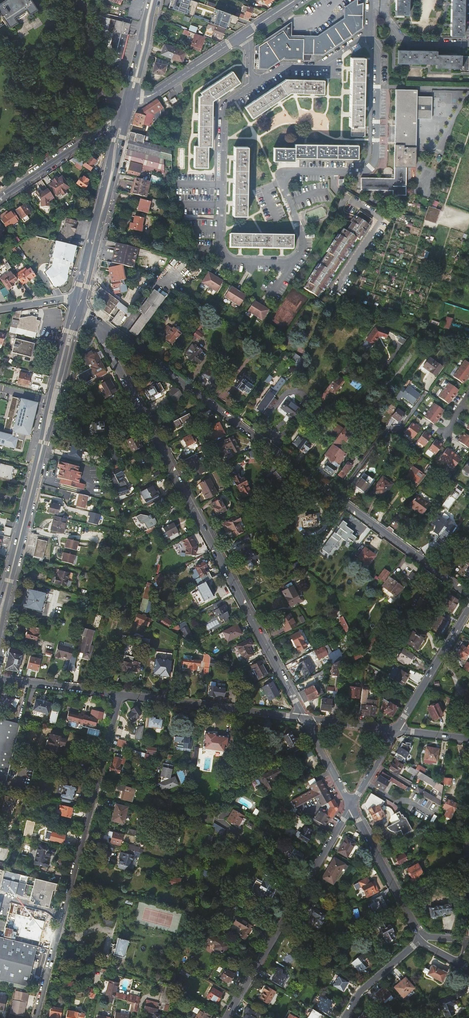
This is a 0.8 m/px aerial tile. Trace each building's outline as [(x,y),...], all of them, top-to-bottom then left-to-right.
[(0,1),(0,15),(8,26),(9,25),(10,26),(16,21),(17,23),(31,13),(30,12),(36,8),(31,0),(2,0),(0,1)] [(168,7),(192,16),(192,14),(197,2),(192,0),(171,0),(168,7)] [(394,14),(395,14),(398,14),(398,17),(403,17),(403,15),(407,15),(408,0),(394,0),(394,14)] [(450,1),(449,23),(449,35),(463,36),(464,0),(450,0),(450,1)] [(322,53),(362,26),(362,2),(347,6),(347,18),(316,38),(287,37),(282,30),(276,34),(259,45),(259,48),(255,48),(254,53),(258,53),(258,68),(266,68),(283,57),(283,58),(303,58),(303,52),(310,53),(322,53)] [(236,12),(235,16),(237,17),(248,20),(252,8),(243,5),(241,10),(245,12),(244,15),(236,12)] [(215,8),(210,23),(216,25),(227,29),(229,23),(234,24),(235,24),(237,17),(235,16),(215,8)] [(192,14),(192,16),(208,22),(210,23),(210,21),(208,20),(192,14)] [(110,18),(107,30),(127,35),(130,24),(110,18)] [(208,22),(203,37),(211,39),(213,34),(215,26),(216,25),(210,23),(208,22)] [(215,26),(213,34),(221,37),(224,29),(215,26)] [(120,61),(127,35),(107,30),(100,28),(114,62),(120,61)] [(195,34),(192,41),(190,47),(189,47),(199,51),(204,38),(195,34)] [(160,54),(181,62),(185,52),(164,45),(160,54)] [(435,51),(397,49),(397,63),(435,64),(435,67),(459,68),(459,70),(468,70),(468,56),(460,56),(460,55),(435,54),(435,51)] [(363,57),(349,56),(347,125),(350,125),(349,135),(363,136),(364,125),(361,125),(363,57)] [(166,71),(168,62),(163,60),(156,58),(152,73),(154,73),(154,75),(160,76),(160,74),(161,74),(163,73),(164,72),(164,71),(166,71)] [(238,82),(231,71),(199,92),(200,95),(197,97),(196,145),(192,145),(192,165),(205,166),(206,145),(209,145),(210,121),(211,101),(238,82)] [(250,117),(255,114),(259,111),(277,99),(287,92),(295,92),(312,93),(321,93),(322,80),(284,79),(243,106),(250,117)] [(392,175),(392,178),(359,177),(359,189),(385,190),(391,190),(390,194),(403,195),(404,166),(412,166),(414,118),(428,118),(429,96),(414,96),(414,89),(394,89),(393,122),(392,154),(392,175)] [(149,112),(145,107),(135,113),(132,125),(141,127),(145,115),(149,112)] [(143,140),(144,136),(132,133),(130,132),(129,139),(126,149),(134,151),(158,158),(161,147),(143,142),(143,140)] [(293,146),(272,145),(271,159),(292,159),(293,156),(355,158),(356,145),(293,143),(293,146)] [(246,145),(232,144),(230,214),(244,215),(246,145)] [(122,166),(126,167),(127,161),(132,162),(134,151),(126,149),(124,159),(122,166)] [(143,167),(163,172),(163,171),(164,159),(158,158),(134,151),(132,162),(127,161),(126,167),(128,167),(127,172),(139,175),(140,170),(143,170),(143,167)] [(95,161),(89,157),(82,166),(90,171),(96,162),(95,161)] [(80,170),(82,167),(78,164),(71,159),(68,162),(74,166),(74,165),(80,170)] [(69,188),(61,176),(57,179),(56,178),(51,181),(52,182),(48,185),(56,196),(69,188)] [(134,177),(130,193),(146,197),(150,181),(134,177)] [(83,178),(82,180),(80,178),(76,184),(84,189),(88,184),(86,182),(87,181),(83,178)] [(49,204),(55,200),(47,189),(43,191),(43,193),(41,194),(40,192),(39,190),(34,193),(39,201),(40,208),(42,210),(47,209),(48,208),(50,207),(49,204)] [(140,199),(137,210),(147,213),(150,201),(140,199)] [(32,210),(25,200),(21,202),(23,205),(24,205),(29,213),(32,210)] [(29,213),(24,205),(23,205),(16,210),(21,218),(29,213)] [(429,206),(425,216),(437,220),(440,210),(429,206)] [(0,216),(0,219),(7,229),(19,221),(13,211),(8,214),(6,215),(5,213),(0,216)] [(372,219),(359,211),(346,231),(344,229),(342,232),(341,231),(339,235),(337,238),(335,237),(328,248),(329,249),(327,252),(325,256),(326,257),(324,259),(323,261),(322,260),(322,261),(319,264),(317,267),(316,267),(308,277),(310,278),(307,282),(305,285),(306,286),(304,288),(316,296),(320,290),(322,291),(322,292),(326,286),(325,285),(329,279),(330,280),(334,274),(333,274),(332,273),(340,261),(341,262),(342,262),(346,256),(345,255),(348,250),(350,251),(354,245),(353,244),(352,243),(356,238),(357,238),(358,239),(361,236),(362,237),(365,231),(364,230),(368,224),(372,219)] [(134,216),(132,223),(130,223),(128,228),(140,231),(142,218),(134,216)] [(59,237),(57,241),(69,245),(72,235),(72,231),(75,232),(76,226),(75,226),(76,221),(66,218),(64,230),(62,229),(60,238),(59,237)] [(291,249),(291,236),(228,233),(228,247),(291,249)] [(69,245),(57,241),(56,241),(51,257),(53,258),(51,266),(43,271),(54,287),(61,286),(66,281),(68,275),(69,276),(76,246),(69,245)] [(132,267),(137,248),(116,243),(111,262),(120,264),(132,267)] [(125,291),(120,264),(111,262),(106,261),(110,287),(112,287),(113,294),(125,291)] [(333,274),(341,262),(340,261),(332,273),(333,274)] [(15,275),(22,284),(35,276),(30,269),(27,270),(27,271),(25,268),(15,275)] [(16,280),(11,271),(0,278),(7,289),(14,285),(12,283),(16,280)] [(210,274),(207,272),(201,283),(208,287),(214,277),(210,274)] [(220,280),(214,277),(208,287),(215,292),(222,281),(220,280)] [(231,301),(238,291),(233,288),(230,286),(224,297),(231,301)] [(116,307),(122,312),(125,307),(99,288),(96,292),(98,294),(95,298),(100,303),(98,306),(110,315),(115,309),(116,307)] [(151,294),(148,298),(139,310),(142,313),(129,330),(134,335),(163,297),(154,290),(151,294)] [(244,295),(238,291),(231,301),(238,306),(245,295),(244,295)] [(254,316),(261,305),(256,302),(253,301),(247,311),(254,316)] [(266,308),(261,305),(254,316),(261,320),(268,309),(266,308)] [(122,312),(128,316),(131,311),(125,307),(122,312)] [(19,317),(21,311),(13,312),(10,327),(36,334),(40,321),(36,320),(37,317),(31,315),(19,317)] [(443,328),(449,330),(453,319),(447,317),(443,328)] [(201,326),(200,324),(189,338),(193,341),(196,337),(198,339),(203,332),(199,329),(201,326)] [(165,336),(172,342),(179,332),(172,327),(171,328),(166,325),(162,330),(167,333),(165,336)] [(376,327),(367,340),(373,344),(379,337),(382,335),(387,337),(387,335),(389,335),(388,338),(402,343),(405,338),(389,332),(376,327)] [(31,357),(34,344),(15,339),(11,353),(31,357)] [(373,344),(367,340),(363,345),(369,349),(373,344)] [(197,355),(200,350),(191,344),(185,352),(189,356),(188,358),(192,362),(193,360),(198,363),(202,358),(197,355)] [(91,366),(90,366),(94,374),(96,372),(103,369),(95,352),(86,357),(91,366)] [(291,359),(299,365),(304,360),(296,353),(291,359)] [(430,357),(421,370),(428,375),(430,371),(435,374),(441,365),(430,357)] [(468,375),(468,374),(468,363),(465,360),(459,368),(468,375)] [(95,377),(94,374),(90,366),(77,373),(77,376),(77,377),(81,384),(95,377)] [(212,368),(205,377),(212,382),(215,378),(214,377),(218,372),(212,368)] [(462,383),(468,375),(459,368),(453,376),(462,383)] [(25,375),(26,373),(20,372),(17,383),(28,385),(30,376),(25,375)] [(240,387),(242,388),(247,392),(252,386),(251,385),(254,381),(243,373),(241,377),(240,376),(233,384),(239,389),(240,387)] [(204,375),(202,374),(196,382),(199,385),(203,380),(202,379),(204,375)] [(339,376),(337,374),(327,387),(329,389),(334,392),(343,379),(339,376)] [(109,379),(101,384),(105,392),(102,394),(104,398),(115,391),(109,379)] [(345,380),(343,379),(334,392),(335,393),(345,380)] [(145,391),(149,397),(159,392),(163,390),(159,382),(147,388),(147,389),(145,391)] [(444,389),(453,396),(458,390),(449,382),(444,389)] [(399,401),(403,395),(413,402),(420,393),(408,384),(406,388),(403,386),(395,398),(399,401)] [(321,400),(329,389),(327,387),(319,399),(321,400)] [(170,401),(173,399),(176,398),(177,400),(183,397),(182,394),(176,388),(166,393),(170,401)] [(448,403),(453,396),(444,389),(439,396),(448,403)] [(161,395),(159,392),(149,397),(150,401),(161,395)] [(264,401),(260,406),(264,409),(265,408),(273,397),(274,395),(270,393),(268,396),(267,395),(263,400),(264,401)] [(28,436),(37,403),(11,397),(3,430),(12,432),(11,437),(0,434),(0,445),(21,450),(23,441),(22,440),(24,435),(28,436)] [(262,412),(265,415),(267,412),(268,413),(277,400),(273,397),(265,408),(264,409),(263,411),(262,412)] [(297,408),(299,407),(289,399),(283,407),(289,412),(292,414),(291,415),(295,419),(301,411),(297,408)] [(321,400),(319,399),(312,407),(316,409),(322,401),(321,400)] [(429,410),(439,417),(444,410),(434,403),(429,410)] [(397,409),(392,416),(399,421),(404,414),(397,409)] [(434,424),(439,417),(429,410),(424,416),(434,424)] [(190,418),(187,413),(186,414),(181,417),(172,421),(175,426),(190,418)] [(102,422),(92,423),(92,425),(88,425),(90,435),(93,435),(93,433),(97,433),(96,432),(103,431),(102,422)] [(413,438),(420,429),(412,422),(405,431),(413,438)] [(219,423),(208,428),(214,438),(224,433),(219,423)] [(349,430),(345,427),(340,434),(335,441),(324,455),(328,458),(336,446),(338,448),(342,443),(344,443),(345,444),(351,437),(349,430)] [(328,436),(335,441),(340,434),(333,429),(328,436)] [(391,434),(388,431),(382,440),(385,442),(391,434)] [(417,440),(424,446),(431,436),(424,431),(417,440)] [(193,441),(189,433),(182,437),(186,445),(193,441)] [(458,441),(461,443),(468,447),(468,445),(468,436),(464,433),(458,441)] [(135,436),(126,441),(132,451),(140,447),(135,436)] [(216,445),(220,452),(229,447),(232,453),(239,450),(232,437),(216,445)] [(308,449),(295,439),(289,447),(294,450),(293,451),(298,455),(299,454),(303,456),(308,449)] [(428,449),(435,454),(442,444),(435,439),(428,449)] [(80,457),(84,443),(73,440),(70,454),(80,457)] [(104,444),(106,449),(112,451),(108,443),(108,442),(104,444)] [(103,448),(113,466),(115,465),(116,464),(119,463),(117,459),(112,451),(106,449),(103,448)] [(440,457),(446,462),(454,453),(447,448),(440,457)] [(244,454),(248,463),(254,461),(251,452),(244,454)] [(454,453),(446,462),(453,468),(460,458),(454,453)] [(61,478),(60,483),(81,488),(84,489),(85,483),(79,482),(81,472),(77,471),(80,461),(59,456),(56,466),(60,467),(57,477),(61,478)] [(124,456),(117,459),(119,463),(119,464),(126,461),(124,456)] [(197,456),(186,461),(194,478),(205,471),(197,456)] [(349,459),(337,475),(342,479),(351,467),(349,466),(352,462),(349,459)] [(324,469),(331,474),(336,468),(328,462),(324,469)] [(0,468),(0,477),(9,479),(12,467),(1,464),(0,468)] [(111,484),(111,485),(118,482),(119,488),(115,489),(117,495),(119,494),(120,499),(126,496),(124,493),(128,491),(126,486),(125,486),(125,483),(124,481),(121,479),(119,474),(121,473),(119,469),(118,470),(115,465),(113,466),(108,468),(111,469),(111,484)] [(287,481),(282,474),(281,475),(277,470),(278,469),(273,466),(266,475),(272,482),(273,481),(279,487),(287,481)] [(408,476),(419,484),(425,475),(412,466),(409,470),(411,472),(408,476)] [(362,473),(354,485),(363,492),(372,480),(362,473)] [(237,475),(232,477),(231,477),(236,486),(242,497),(250,492),(246,483),(247,482),(245,478),(243,479),(243,478),(240,479),(237,474),(237,475)] [(382,477),(373,489),(382,496),(392,484),(382,477)] [(208,479),(198,484),(203,494),(205,499),(215,493),(208,479)] [(154,492),(151,486),(139,492),(146,505),(152,502),(153,503),(156,501),(156,499),(158,499),(154,492)] [(84,506),(87,495),(80,493),(78,493),(76,504),(84,506)] [(417,509),(416,510),(421,514),(429,503),(416,494),(409,504),(417,509)] [(449,495),(442,505),(448,509),(455,499),(449,495)] [(58,500),(51,499),(47,511),(57,513),(59,504),(57,504),(58,500)] [(218,499),(209,503),(215,515),(224,510),(218,499)] [(99,514),(88,511),(87,515),(89,515),(87,522),(97,524),(99,514)] [(143,523),(146,530),(153,526),(157,524),(153,518),(151,519),(149,516),(147,517),(146,515),(138,514),(134,517),(137,524),(141,524),(143,523)] [(62,533),(66,518),(60,517),(53,515),(50,530),(62,533)] [(233,517),(220,524),(224,532),(228,530),(231,536),(241,531),(235,522),(238,520),(235,515),(233,517)] [(304,517),(304,521),(302,521),(302,526),(315,525),(315,516),(304,517)] [(167,539),(176,534),(177,534),(169,519),(162,523),(165,527),(161,529),(166,539),(167,539)] [(347,523),(342,519),(337,526),(339,527),(335,532),(333,531),(321,548),(327,552),(332,547),(340,537),(344,540),(346,537),(352,541),(356,537),(351,533),(353,531),(350,528),(349,529),(346,527),(347,526),(345,525),(347,523)] [(427,540),(431,543),(432,542),(434,544),(434,545),(431,549),(437,553),(449,535),(446,532),(447,530),(443,527),(441,528),(436,524),(435,526),(433,524),(428,531),(431,533),(430,534),(430,536),(427,540)] [(244,543),(251,540),(247,533),(240,537),(244,543)] [(460,536),(457,542),(463,546),(467,540),(460,536)] [(195,547),(190,537),(181,541),(185,548),(184,555),(194,556),(195,547)] [(36,539),(31,559),(42,561),(47,541),(36,539)] [(78,542),(67,539),(65,548),(76,550),(78,542)] [(246,546),(240,550),(243,556),(242,556),(247,565),(253,562),(254,563),(258,561),(253,551),(251,552),(250,552),(249,552),(246,546)] [(359,547),(354,554),(366,563),(367,562),(369,563),(375,555),(364,547),(362,549),(359,547)] [(74,555),(64,552),(61,561),(72,564),(74,555)] [(300,572),(301,574),(303,573),(302,571),(302,570),(296,557),(294,557),(295,560),(293,561),(299,572),(300,572)] [(210,579),(208,573),(205,575),(202,569),(205,568),(202,563),(194,568),(199,577),(194,581),(197,586),(206,581),(210,579)] [(383,574),(380,578),(383,581),(389,573),(384,568),(381,572),(383,574)] [(72,573),(57,569),(55,575),(53,574),(51,582),(69,587),(72,573)] [(412,571),(408,577),(413,582),(418,576),(412,571)] [(88,580),(90,581),(92,574),(84,572),(83,577),(89,579),(88,580)] [(305,575),(304,573),(303,573),(301,574),(295,577),(288,581),(289,583),(305,575)] [(160,574),(154,577),(152,582),(154,581),(161,577),(162,577),(160,574)] [(164,582),(161,577),(154,581),(157,586),(164,582)] [(389,577),(382,586),(393,594),(395,593),(396,594),(401,588),(399,587),(400,585),(389,577)] [(208,584),(206,581),(197,586),(194,587),(197,591),(191,595),(198,607),(207,602),(206,600),(213,596),(207,585),(208,584)] [(41,611),(46,592),(27,587),(26,592),(27,592),(25,602),(23,602),(22,607),(41,611)] [(295,605),(297,604),(296,602),(299,601),(297,596),(299,595),(297,590),(296,591),(294,592),(292,588),(292,587),(282,592),(289,606),(294,604),(295,605)] [(423,592),(414,607),(421,612),(424,607),(422,605),(428,596),(423,592)] [(458,601),(449,595),(442,607),(451,613),(458,601)] [(401,602),(398,607),(404,611),(407,607),(401,602)] [(219,603),(211,607),(213,611),(212,611),(214,616),(216,615),(219,621),(221,619),(223,623),(228,621),(226,618),(228,617),(226,612),(225,613),(224,611),(226,610),(226,608),(225,605),(221,607),(219,603)] [(286,631),(298,626),(291,612),(279,618),(286,631)] [(144,618),(145,615),(144,614),(143,614),(138,613),(138,615),(137,614),(134,624),(144,627),(144,624),(148,625),(149,620),(144,618)] [(447,620),(437,615),(431,627),(440,632),(447,620)] [(163,617),(158,623),(167,629),(171,622),(163,617)] [(39,628),(31,625),(29,632),(27,631),(25,632),(24,634),(26,636),(36,639),(39,628)] [(236,626),(219,635),(222,642),(225,640),(227,642),(238,636),(236,631),(238,630),(236,626)] [(187,639),(192,637),(187,627),(182,629),(187,639)] [(414,627),(405,642),(417,649),(426,634),(414,627)] [(90,659),(91,654),(87,653),(92,637),(90,637),(92,630),(82,628),(80,634),(84,635),(80,651),(83,652),(82,657),(90,659)] [(297,651),(302,648),(299,642),(302,640),(298,631),(290,636),(297,651)] [(376,634),(364,649),(367,651),(378,636),(376,634)] [(250,639),(237,646),(244,659),(253,654),(249,646),(252,644),(250,639)] [(457,654),(465,659),(467,655),(468,656),(468,643),(466,648),(462,645),(457,654)] [(61,657),(61,656),(64,656),(67,657),(67,658),(70,658),(71,655),(73,648),(58,644),(55,656),(61,657)] [(312,652),(316,660),(330,652),(327,645),(312,652)] [(18,670),(23,650),(9,647),(4,667),(18,670)] [(413,655),(403,648),(396,659),(400,662),(401,660),(408,664),(413,655)] [(171,653),(155,651),(152,677),(169,679),(171,653)] [(359,653),(351,657),(354,662),(362,657),(359,653)] [(123,661),(120,669),(126,671),(127,669),(138,671),(140,665),(139,665),(140,663),(139,663),(140,657),(135,656),(134,657),(124,655),(123,661)] [(184,656),(183,659),(182,664),(187,665),(186,669),(190,669),(190,672),(194,672),(196,661),(191,660),(191,656),(184,656)] [(41,659),(31,657),(28,667),(38,670),(41,659)] [(303,676),(313,671),(309,663),(307,659),(297,664),(303,676)] [(267,675),(265,670),(264,670),(259,662),(250,666),(258,680),(267,675)] [(401,669),(394,680),(403,685),(409,675),(401,669)] [(271,699),(276,697),(279,695),(272,682),(264,687),(271,699)] [(214,695),(223,696),(223,689),(224,684),(215,683),(215,687),(210,686),(208,695),(214,696),(214,695)] [(303,690),(298,692),(301,698),(303,703),(308,700),(309,702),(314,699),(313,697),(322,692),(320,687),(314,690),(312,685),(303,690)] [(360,687),(350,686),(348,697),(359,698),(360,687)] [(359,714),(364,714),(373,715),(374,706),(375,706),(375,700),(366,699),(367,690),(362,689),(359,714)] [(0,699),(0,706),(4,710),(8,706),(12,710),(18,703),(14,699),(14,700),(5,691),(1,695),(2,696),(0,699)] [(321,708),(331,709),(332,699),(322,698),(321,708)] [(33,710),(38,711),(38,713),(42,714),(44,713),(48,714),(51,703),(46,702),(46,701),(41,700),(41,701),(36,699),(33,710)] [(391,703),(382,699),(380,711),(383,711),(383,712),(391,716),(397,704),(392,701),(391,703)] [(438,706),(437,703),(428,707),(434,719),(443,715),(441,712),(445,711),(441,704),(438,706)] [(134,718),(135,720),(138,717),(137,716),(140,714),(135,707),(131,710),(132,712),(127,716),(131,721),(134,718)] [(86,716),(81,715),(69,712),(66,720),(69,721),(68,725),(69,726),(76,728),(77,727),(78,724),(95,728),(96,723),(97,720),(97,719),(101,720),(103,713),(92,710),(90,717),(86,716)] [(156,719),(156,717),(148,716),(146,728),(162,729),(163,720),(156,719)] [(11,759),(20,725),(0,721),(0,780),(6,782),(11,759)] [(142,740),(143,725),(137,727),(135,739),(142,740)] [(176,731),(175,740),(178,740),(177,748),(191,750),(192,739),(189,739),(190,731),(187,731),(186,732),(176,731)] [(289,748),(287,749),(290,754),(300,749),(298,744),(298,743),(296,739),(294,739),(290,732),(283,736),(289,748)] [(205,734),(203,750),(209,751),(209,749),(223,751),(224,745),(226,745),(227,738),(214,736),(215,735),(205,734)] [(58,745),(62,745),(64,746),(65,740),(59,738),(59,737),(51,735),(51,739),(48,738),(48,740),(47,740),(45,747),(51,749),(51,751),(56,753),(57,747),(58,745)] [(405,742),(403,743),(402,743),(396,754),(398,755),(396,758),(401,761),(403,758),(405,759),(412,749),(410,748),(411,743),(405,742)] [(157,749),(148,747),(147,752),(148,752),(148,754),(151,754),(155,756),(157,749)] [(438,749),(426,747),(423,763),(431,764),(431,763),(436,764),(438,749)] [(132,756),(144,759),(145,753),(140,752),(136,751),(134,750),(132,756)] [(111,765),(110,770),(118,772),(119,773),(120,768),(119,767),(120,762),(124,763),(126,756),(117,754),(116,757),(115,757),(112,765),(111,765)] [(400,763),(401,761),(396,758),(389,768),(392,770),(391,771),(398,774),(403,765),(400,763)] [(260,771),(260,774),(268,769),(262,759),(257,762),(256,771),(260,771)] [(169,777),(173,765),(164,763),(160,776),(162,776),(160,782),(163,790),(174,786),(177,784),(174,777),(171,778),(169,777)] [(260,777),(266,790),(274,786),(271,780),(286,772),(282,764),(269,771),(269,772),(260,777)] [(417,770),(409,766),(407,771),(416,776),(419,771),(417,770)] [(419,771),(424,775),(427,770),(420,766),(417,770),(419,771)] [(419,771),(416,776),(422,780),(423,780),(434,786),(433,787),(436,789),(439,785),(443,787),(443,786),(438,783),(424,775),(419,771)] [(400,787),(402,783),(383,772),(375,785),(384,790),(389,781),(392,783),(393,783),(400,787)] [(312,790),(298,798),(302,804),(316,797),(327,790),(323,785),(321,779),(310,785),(312,790)] [(76,787),(64,784),(60,798),(61,799),(60,802),(71,805),(72,801),(76,787)] [(134,788),(118,784),(117,789),(123,791),(121,799),(131,801),(134,788)] [(269,789),(274,798),(277,796),(273,787),(269,789)] [(432,801),(435,798),(418,788),(416,791),(432,801)] [(332,799),(327,790),(316,797),(321,807),(324,805),(325,806),(328,804),(330,808),(326,814),(320,810),(314,820),(325,826),(328,821),(331,817),(333,817),(336,811),(338,810),(336,803),(333,798),(332,799)] [(380,805),(381,803),(383,805),(385,802),(371,793),(365,803),(374,821),(382,817),(381,814),(384,813),(382,810),(380,805)] [(6,796),(1,813),(11,815),(15,799),(6,796)] [(291,801),(295,808),(302,804),(298,798),(291,801)] [(440,806),(441,801),(435,798),(432,801),(440,806)] [(453,812),(457,804),(446,799),(442,807),(447,809),(443,816),(450,819),(453,812)] [(390,822),(394,814),(394,813),(393,811),(391,809),(389,808),(388,807),(385,806),(383,805),(381,803),(380,805),(382,810),(386,809),(387,810),(389,811),(390,813),(391,814),(391,816),(390,818),(389,819),(390,822)] [(114,820),(122,823),(123,823),(127,807),(116,804),(113,813),(115,814),(114,820)] [(62,812),(61,816),(70,818),(72,808),(64,806),(63,807),(60,806),(58,811),(62,812)] [(279,809),(288,814),(289,810),(281,806),(279,809)] [(403,834),(412,830),(405,817),(404,817),(402,814),(401,814),(399,811),(394,814),(390,822),(391,824),(386,826),(400,830),(403,834)] [(227,821),(231,824),(237,828),(243,818),(232,812),(227,821)] [(262,815),(258,813),(253,819),(258,822),(262,815)] [(33,830),(34,822),(29,821),(27,820),(23,836),(31,838),(39,840),(41,832),(33,830)] [(276,837),(278,834),(264,826),(262,829),(276,837)] [(305,827),(302,833),(298,831),(296,836),(307,842),(308,842),(309,842),(311,838),(310,838),(310,837),(309,836),(310,836),(308,835),(311,831),(305,827)] [(49,831),(47,839),(64,843),(65,836),(49,831)] [(122,835),(109,832),(108,836),(111,837),(110,843),(124,846),(126,836),(122,835)] [(21,843),(23,836),(14,834),(13,840),(21,843)] [(346,838),(338,852),(348,858),(356,844),(346,838)] [(39,844),(34,863),(47,867),(49,862),(47,862),(48,857),(49,857),(51,856),(51,855),(54,855),(56,848),(39,844)] [(129,845),(127,850),(135,851),(138,852),(139,852),(142,853),(143,850),(139,849),(139,848),(129,845)] [(131,866),(135,851),(127,850),(122,848),(118,863),(119,863),(118,865),(119,867),(127,869),(127,867),(129,868),(130,866),(131,866)] [(292,849),(287,857),(296,863),(299,859),(300,860),(303,855),(295,850),(294,851),(292,849)] [(404,852),(395,857),(399,864),(408,859),(404,852)] [(334,859),(323,879),(333,885),(341,872),(344,873),(347,867),(334,859)] [(410,878),(413,884),(421,879),(418,873),(422,871),(418,863),(408,868),(412,876),(410,878)] [(16,867),(6,864),(5,870),(14,873),(16,867)] [(57,884),(14,873),(5,870),(3,870),(0,869),(0,888),(2,889),(7,891),(7,890),(11,891),(10,892),(15,894),(15,892),(18,893),(18,894),(22,896),(23,893),(31,895),(30,900),(49,905),(53,890),(55,891),(57,884)] [(169,881),(181,885),(182,882),(177,880),(177,879),(177,878),(176,876),(175,875),(173,875),(172,876),(171,876),(170,877),(169,881)] [(368,878),(360,882),(367,897),(378,891),(373,882),(370,883),(368,878)] [(265,886),(258,883),(255,888),(254,890),(254,892),(254,894),(255,895),(256,896),(258,897),(264,901),(267,896),(272,899),(272,898),(275,900),(279,893),(277,891),(277,890),(274,888),(278,882),(273,879),(269,885),(266,883),(265,886)] [(218,880),(216,883),(227,889),(228,887),(218,880)] [(378,914),(387,908),(380,897),(373,902),(374,905),(370,907),(373,911),(375,909),(378,914)] [(48,908),(49,905),(30,900),(30,901),(33,902),(33,904),(48,908)] [(450,904),(430,908),(431,916),(432,916),(432,917),(433,917),(436,917),(437,916),(437,915),(451,913),(450,904)] [(11,908),(4,937),(29,944),(36,913),(11,908)] [(315,910),(310,918),(320,925),(323,921),(322,920),(324,916),(315,910)] [(253,926),(237,917),(233,923),(243,929),(239,936),(245,940),(253,926)] [(115,921),(103,918),(102,925),(113,928),(115,921)] [(383,929),(382,929),(388,941),(395,938),(392,932),(393,931),(390,925),(389,926),(387,920),(380,923),(383,929)] [(205,931),(201,938),(213,944),(214,942),(217,944),(215,948),(224,953),(229,945),(205,931)] [(0,937),(0,984),(25,990),(26,986),(27,986),(37,946),(29,944),(4,937),(0,937)] [(115,949),(112,949),(112,952),(113,954),(114,954),(114,955),(118,957),(118,959),(122,960),(123,958),(124,958),(128,941),(118,939),(116,945),(115,949)] [(40,961),(45,962),(49,949),(44,948),(40,961)] [(366,955),(354,964),(359,971),(363,968),(364,969),(368,966),(368,965),(371,963),(366,955)] [(275,977),(272,981),(286,989),(288,985),(285,983),(286,982),(284,981),(286,978),(285,974),(283,973),(283,972),(282,969),(275,965),(273,968),(277,970),(275,974),(277,975),(276,977),(275,977)] [(429,970),(428,973),(427,974),(442,982),(447,973),(432,965),(429,970)] [(226,969),(221,977),(229,982),(234,974),(226,969)] [(335,973),(329,983),(342,991),(348,981),(335,973)] [(403,983),(396,989),(403,997),(414,989),(405,978),(402,982),(403,983)] [(109,980),(105,995),(115,998),(127,1001),(129,996),(115,993),(118,983),(109,980)] [(261,995),(258,999),(268,1005),(276,992),(265,986),(262,991),(264,992),(262,995),(261,995)] [(207,997),(217,1003),(222,994),(213,988),(207,997)] [(382,988),(375,995),(382,1003),(390,997),(382,988)] [(17,992),(13,1013),(24,1015),(26,1003),(27,1003),(29,994),(17,992)] [(140,998),(129,995),(129,996),(127,1001),(132,1002),(135,1003),(135,1007),(134,1012),(137,1012),(138,1009),(137,1007),(140,998)] [(453,995),(439,1001),(446,1017),(455,1013),(452,1005),(456,1003),(453,995)] [(316,1006),(315,1007),(315,1008),(330,1016),(330,1015),(329,1014),(331,1011),(332,1012),(335,1007),(333,1006),(331,1010),(329,1009),(328,1008),(329,1006),(330,1007),(331,1008),(334,1003),(327,999),(326,1000),(320,997),(318,1001),(320,1002),(319,1005),(318,1004),(316,1006)] [(158,1009),(145,1006),(144,1011),(150,1013),(150,1014),(152,1014),(152,1017),(154,1017),(159,1017),(160,1014),(155,1013),(156,1010),(157,1010),(158,1009)] [(51,1017),(60,1017),(62,1010),(51,1007),(50,1016),(51,1016),(51,1017)] [(253,1017),(255,1013),(247,1008),(244,1012),(247,1014),(244,1017),(255,1017),(253,1017)] [(323,1015),(312,1009),(306,1017),(321,1017),(323,1015)]
